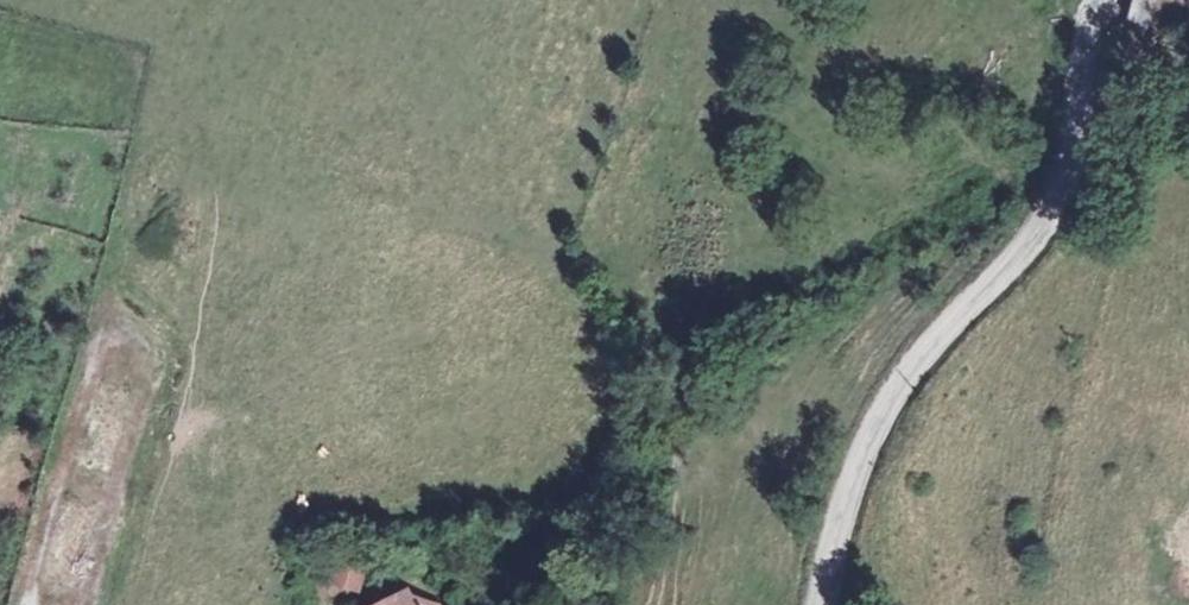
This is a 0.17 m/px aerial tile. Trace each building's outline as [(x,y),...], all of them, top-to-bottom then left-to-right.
[(1143,2),(1144,7),(1137,7),(1129,32),(1138,37),(1137,39),(1135,46),(1135,49),(1135,51),(1136,58),(1139,62),(1142,66),(1144,68),(1148,70),(1150,71),(1155,72),(1159,73),(1162,72),(1168,71),(1174,67),(1179,61),(1180,59),(1182,55),(1182,52),(1182,50),(1182,45),(1181,41),(1179,36),(1176,32),(1172,29),(1168,27),(1164,25),(1159,25),(1157,25),(1152,26),(1154,20),(1158,22),(1161,23),(1163,23),(1168,23),(1172,23),(1175,22),(1179,20),(1181,19),(1184,16),(1186,14),(1187,12),(1188,8),(1188,7),(1188,0),(1143,0),(1143,2)] [(335,563),(329,586),(360,594),(366,571),(335,563)] [(425,600),(416,604),(409,589),(377,604),(438,604),(425,600)]
